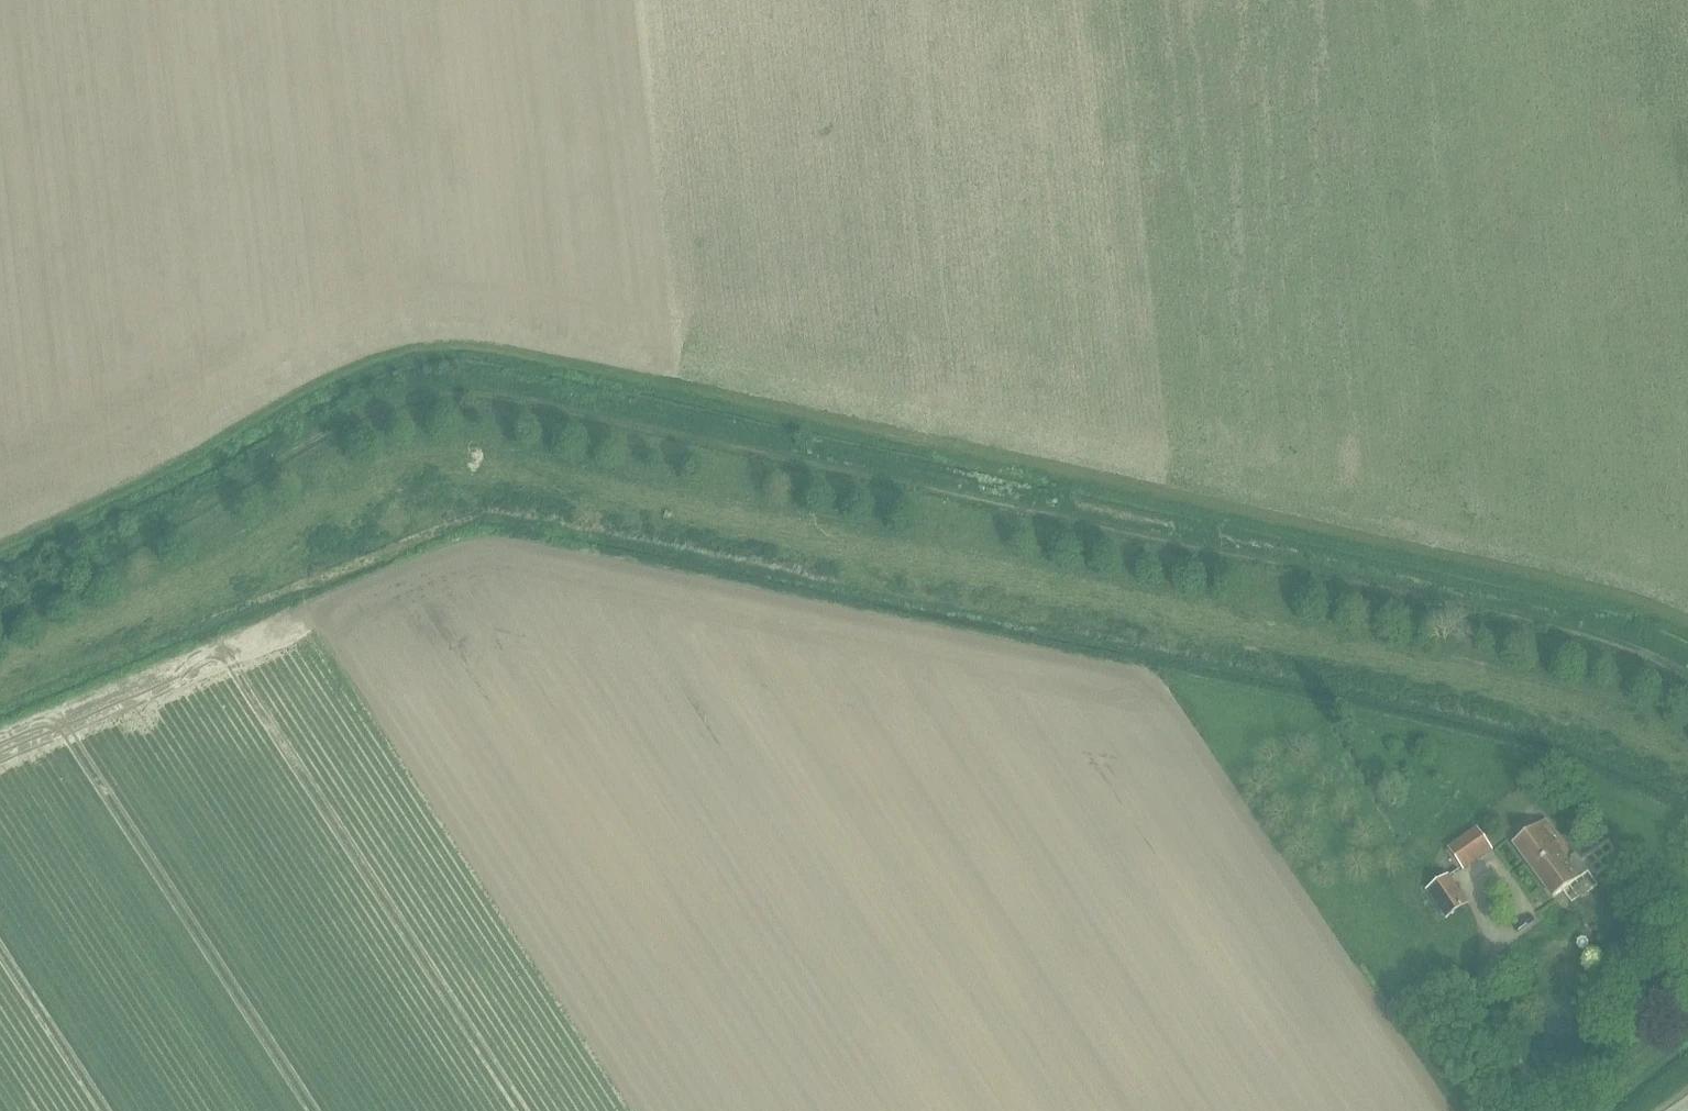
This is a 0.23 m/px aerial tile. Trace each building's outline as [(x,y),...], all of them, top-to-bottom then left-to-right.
[(1553,897),(1588,872),(1575,854),(1571,856),(1545,820),(1513,843),(1553,897)] [(1464,869),(1491,850),(1477,828),(1449,847),(1464,869)] [(1449,875),(1427,890),(1446,918),(1468,903),(1449,875)]
